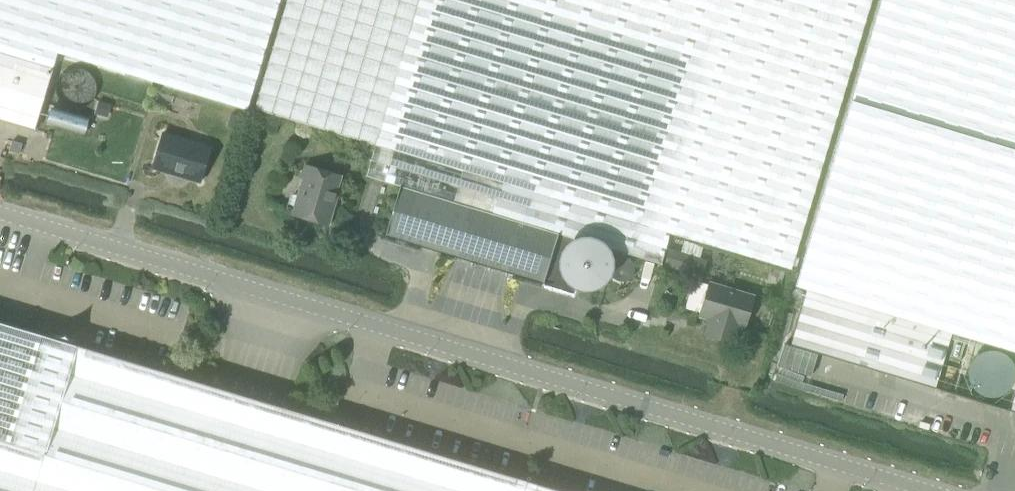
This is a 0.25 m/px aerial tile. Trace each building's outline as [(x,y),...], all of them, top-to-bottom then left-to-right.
[(52,68),(57,52),(247,109),(279,0),(0,0),(0,52),(52,68)] [(400,185),(557,233),(660,264),(670,233),(790,269),(871,0),(287,0),(254,109),(375,145),(366,175),(385,181),(394,150),(409,155),(400,185)] [(796,285),(807,288),(950,331),(1014,351),(1014,0),(882,0),(802,267),(796,285)] [(52,68),(0,52),(0,119),(34,129),(52,68)] [(162,131),(150,168),(200,183),(211,146),(162,131)] [(9,150),(19,153),(21,143),(12,140),(9,150)] [(303,178),(292,214),(328,225),(334,205),(332,205),(341,176),(304,165),(301,177),(303,178)] [(542,282),(557,233),(400,185),(385,235),(542,282)] [(704,334),(733,343),(738,326),(744,327),(753,296),(709,282),(699,314),(709,317),(704,334)] [(807,288),(790,344),(935,388),(950,331),(807,288)] [(526,480),(283,407),(216,387),(76,345),(0,322),(0,490),(562,490),(526,480)]
